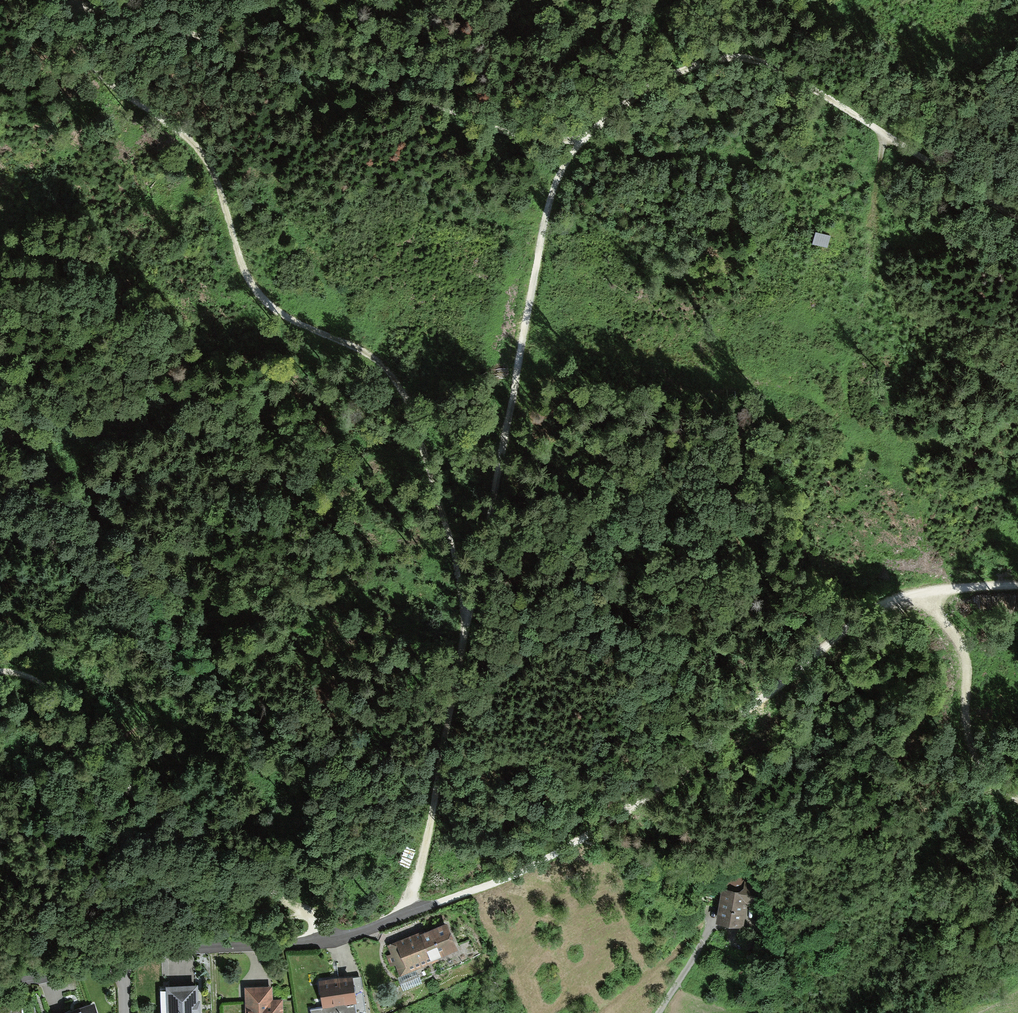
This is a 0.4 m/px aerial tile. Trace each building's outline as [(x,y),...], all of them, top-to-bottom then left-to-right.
[(753,891),(720,887),(716,921),(748,925),(753,891)] [(456,927),(391,950),(400,976),(465,953),(456,927)] [(351,980),(321,984),(324,1006),(354,1001),(351,980)] [(163,986),(164,1012),(204,1012),(203,985),(163,986)] [(247,988),(248,1012),(281,1012),(281,1001),(272,1001),(272,987),(247,988)] [(68,1012),(96,1012),(92,1004),(68,1012)]
